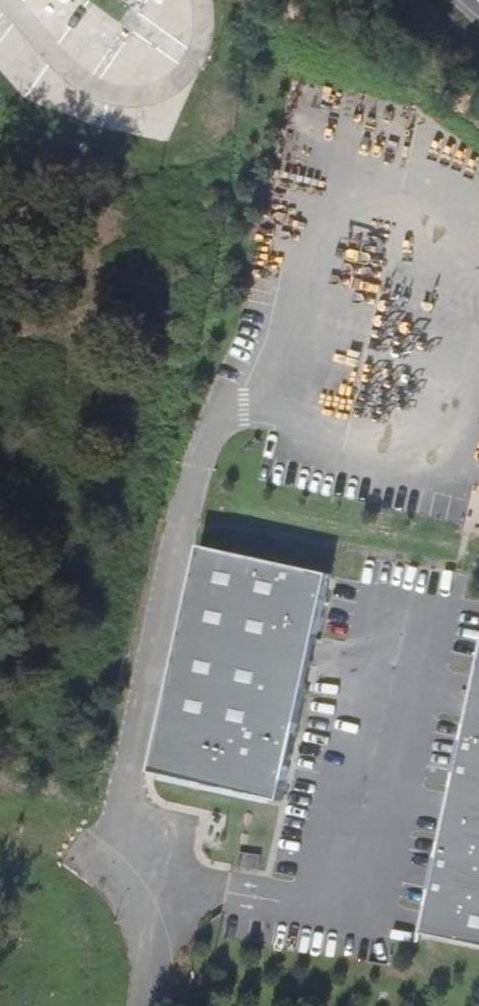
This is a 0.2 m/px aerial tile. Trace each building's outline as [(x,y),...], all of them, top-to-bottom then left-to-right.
[(201,540),(151,767),(281,797),(331,569),(201,540)] [(421,930),(478,943),(478,668),(421,930)]
